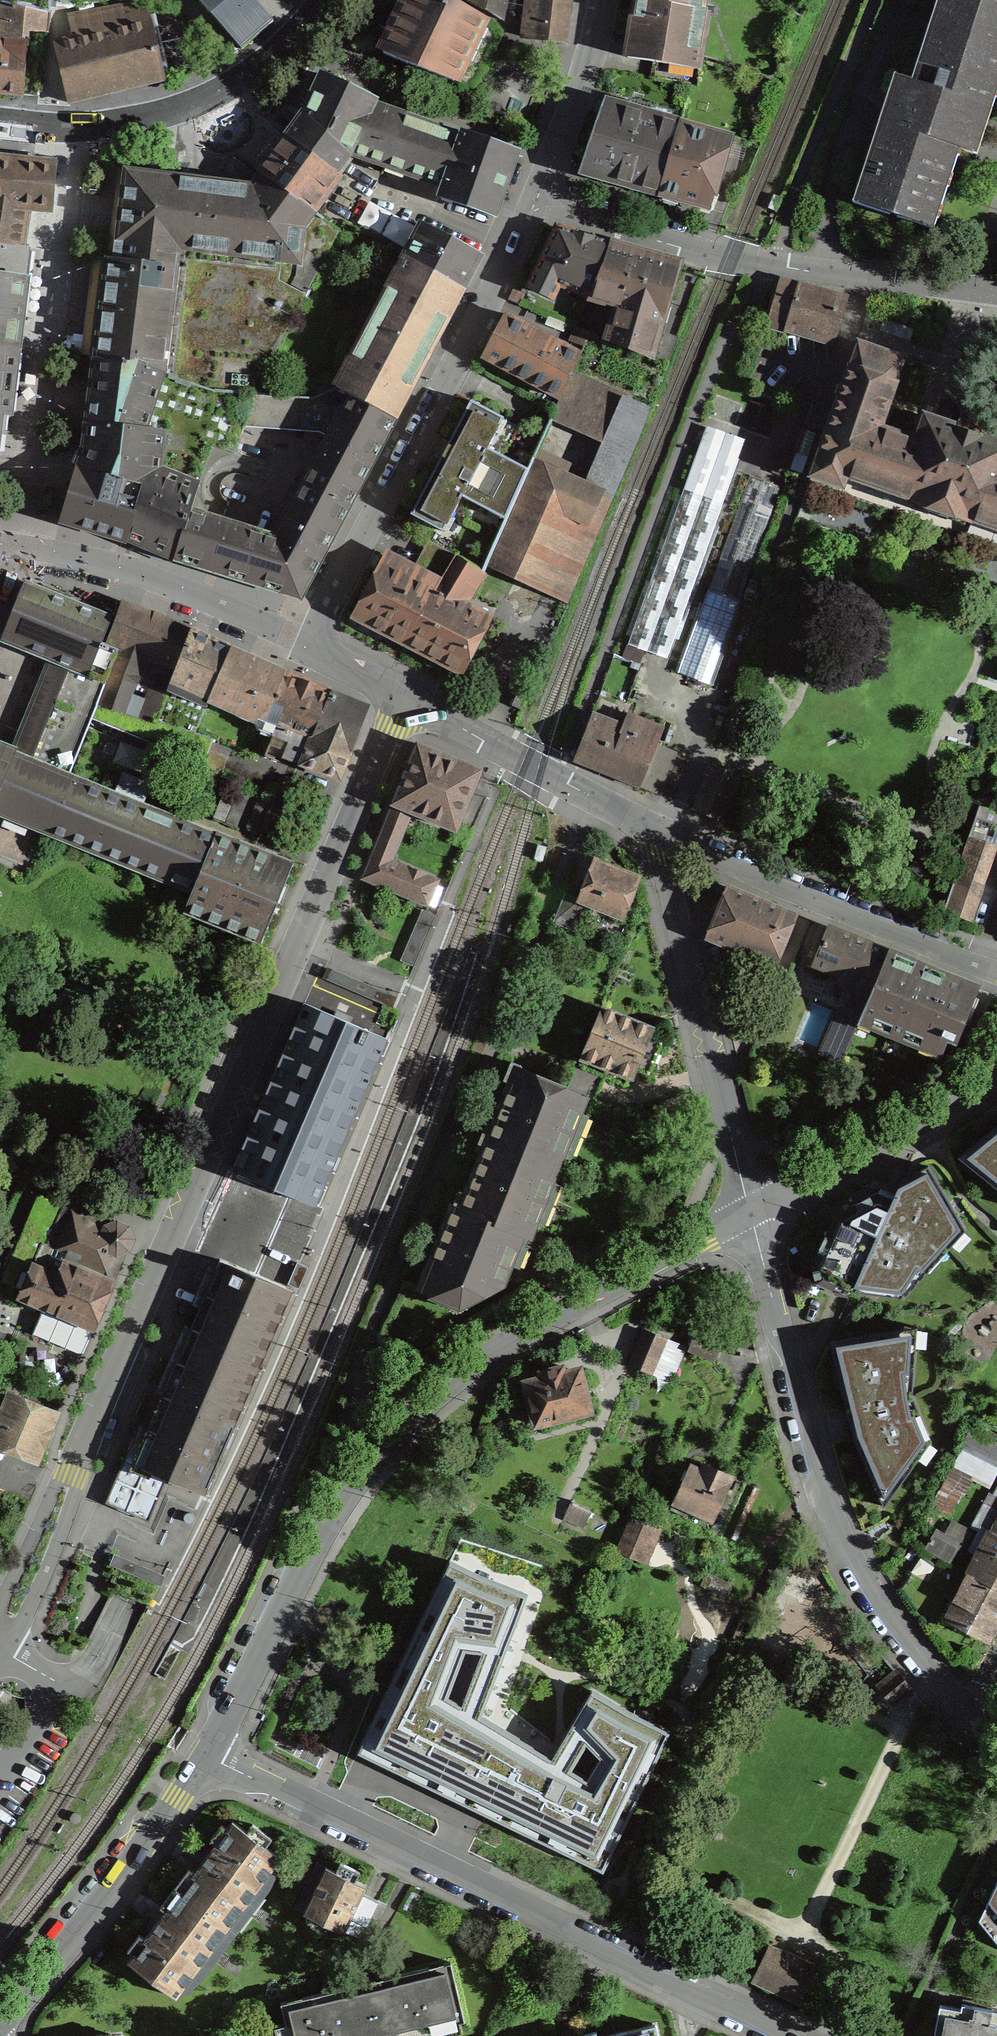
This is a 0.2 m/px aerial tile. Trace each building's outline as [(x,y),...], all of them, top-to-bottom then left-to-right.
[(3,2),(49,12),(49,0),(3,0),(3,2)] [(69,103),(116,92),(164,80),(147,9),(145,0),(121,0),(67,13),(74,41),(55,46),(54,46),(55,47),(69,103)] [(241,49),(273,22),(273,21),(254,0),(198,0),(241,49)] [(448,0),(408,0),(396,27),(383,53),(410,66),(425,71),(457,3),(448,0)] [(467,1),(486,11),(488,0),(467,0),(467,1)] [(506,0),(488,0),(486,11),(500,20),(502,18),(506,0)] [(565,43),(571,0),(527,0),(523,33),(532,35),(531,39),(536,40),(565,43)] [(629,39),(630,40),(627,57),(662,63),(672,65),(669,79),(694,83),(706,12),(701,11),(703,0),(635,0),(629,39)] [(853,203),(934,229),(975,103),(992,108),(996,94),(996,3),(988,0),(938,0),(911,80),(894,74),(886,100),(853,203)] [(0,1),(0,6),(0,38),(29,40),(30,31),(46,33),(49,12),(3,2),(0,1)] [(457,3),(425,71),(476,89),(498,42),(502,33),(496,23),(457,3)] [(24,96),(29,40),(0,38),(0,94),(24,96)] [(353,157),(399,172),(418,116),(377,101),(378,96),(320,69),(302,107),(280,134),(285,136),(341,175),(353,157)] [(597,134),(583,173),(659,195),(680,123),(608,102),(597,134)] [(436,195),(497,216),(521,148),(460,127),(459,130),(418,116),(399,172),(439,186),(436,195)] [(680,123),(659,195),(710,209),(723,174),(726,162),(733,138),(680,123)] [(259,172),(315,212),(341,175),(285,136),(259,172)] [(56,163),(14,158),(0,157),(0,244),(22,247),(28,210),(52,211),(56,163)] [(108,257),(100,255),(88,357),(166,362),(165,373),(215,391),(253,394),(339,230),(315,212),(259,172),(252,181),(119,165),(108,257)] [(403,254),(467,287),(484,254),(421,221),(403,254)] [(589,296),(610,243),(583,235),(557,228),(530,287),(552,297),(558,282),(589,296)] [(665,302),(676,262),(610,243),(589,296),(619,305),(609,340),(649,356),(665,302)] [(16,350),(18,335),(29,247),(22,247),(0,244),(0,348),(16,350)] [(432,354),(467,287),(403,254),(368,321),(432,354)] [(768,324),(813,337),(827,293),(824,292),(798,285),(797,287),(780,282),(768,324)] [(834,343),(847,299),(829,293),(827,293),(813,337),(834,343)] [(560,397),(590,333),(577,327),(572,340),(579,344),(575,352),(533,330),(505,315),(483,356),(560,397)] [(432,354),(368,321),(333,385),(398,419),(432,354)] [(976,408),(939,396),(931,419),(924,415),(916,441),(880,428),(904,357),(858,342),(811,476),(842,486),(846,475),(913,498),(912,501),(970,521),(971,519),(996,528),(996,416),(976,408)] [(0,434),(1,429),(2,421),(3,414),(6,414),(8,415),(16,350),(0,348),(0,434)] [(166,362),(88,357),(81,420),(148,427),(165,373),(166,362)] [(80,447),(76,462),(143,484),(124,543),(173,560),(191,506),(210,444),(235,451),(243,425),(253,394),(215,391),(165,373),(148,427),(81,420),(80,447)] [(253,394),(243,425),(319,432),(330,435),(323,449),(320,448),(302,483),(349,507),(398,419),(333,385),(310,398),(253,394)] [(640,437),(650,409),(626,399),(623,406),(590,392),(584,407),(617,421),(587,490),(531,465),(529,469),(510,511),(487,561),(544,587),(542,592),(568,604),(640,437)] [(493,502),(510,511),(529,469),(488,448),(496,432),(491,430),(499,415),(471,400),(444,451),(410,514),(443,531),(444,530),(439,527),(445,514),(451,517),(462,496),(489,510),(493,502)] [(738,459),(700,445),(628,644),(667,658),(738,459)] [(124,543),(143,484),(76,462),(58,524),(116,540),(124,543)] [(709,589),(739,600),(780,486),(750,475),(709,589)] [(263,589),(301,600),(349,507),(302,483),(289,507),(292,508),(284,523),(280,534),(263,589)] [(191,506),(173,560),(263,589),(280,534),(191,506)] [(438,579),(440,579),(442,580),(456,556),(431,542),(419,565),(439,577),(438,579)] [(435,588),(406,643),(459,670),(468,653),(472,655),(475,649),(487,627),(455,610),(455,600),(458,595),(467,597),(482,572),(456,556),(442,580),(440,579),(435,588)] [(381,629),(406,643),(435,588),(385,561),(370,590),(356,616),(381,629)] [(110,616),(26,582),(9,623),(2,640),(47,659),(59,663),(105,682),(118,650),(101,643),(111,616),(110,616)] [(739,600),(709,589),(678,673),(689,677),(709,684),(739,600)] [(143,656),(177,668),(191,629),(159,617),(122,602),(107,640),(120,645),(118,650),(105,682),(98,703),(157,720),(167,694),(133,681),(143,656)] [(167,694),(157,720),(194,733),(194,732),(208,701),(231,647),(196,632),(191,629),(177,668),(167,694)] [(265,720),(285,671),(253,657),(231,647),(208,701),(217,705),(219,703),(217,702),(220,695),(255,711),(252,717),(255,718),(256,719),(257,718),(265,721),(265,720)] [(194,733),(157,720),(98,703),(105,682),(59,663),(47,659),(14,740),(11,747),(0,742),(0,813),(44,831),(43,832),(54,836),(192,892),(185,911),(260,942),(280,893),(293,863),(217,831),(216,834),(142,805),(151,783),(123,772),(114,793),(68,775),(91,718),(204,764),(200,774),(218,781),(219,780),(217,779),(229,749),(214,745),(215,740),(194,733)] [(288,671),(286,670),(285,671),(265,720),(278,724),(277,726),(313,739),(332,692),(333,691),(331,690),(330,691),(324,689),(324,688),(322,687),(305,680),(288,672),(288,671)] [(512,705),(520,709),(528,692),(519,688),(512,705)] [(366,711),(363,705),(344,697),(332,692),(313,739),(277,726),(267,751),(339,778),(366,711)] [(624,779),(659,794),(676,753),(656,745),(663,728),(628,714),(621,731),(603,724),(605,718),(593,714),(575,759),(624,779)] [(405,774),(393,804),(456,830),(480,770),(417,744),(405,774)] [(738,776),(712,766),(695,809),(707,814),(720,819),(738,776)] [(412,816),(392,807),(365,872),(363,878),(427,905),(437,880),(391,861),(412,816)] [(980,807),(970,836),(992,844),(996,846),(996,813),(980,807)] [(992,844),(970,836),(956,876),(978,883),(992,844)] [(610,866),(596,860),(580,900),(591,904),(622,917),(638,877),(610,866)] [(956,876),(945,909),(970,919),(982,884),(978,883),(956,876)] [(786,939),(796,915),(728,887),(707,937),(776,965),(786,939)] [(565,894),(554,922),(579,932),(591,904),(580,900),(565,894)] [(828,927),(813,963),(873,987),(888,951),(849,936),(828,927)] [(931,968),(888,951),(873,987),(870,996),(861,1014),(873,1018),(870,1025),(922,1046),(925,1040),(942,1047),(946,1036),(953,1038),(955,1034),(957,1035),(976,986),(931,968)] [(861,1014),(870,996),(861,992),(857,993),(856,996),(855,996),(847,1015),(840,1012),(821,1054),(841,1063),(860,1021),(859,1020),(861,1014)] [(387,1038),(342,1019),(304,1005),(234,1169),(317,1206),(387,1038)] [(631,1076),(634,1068),(649,1074),(655,1059),(662,1042),(648,1036),(651,1028),(602,1008),(580,1060),(588,1064),(593,1051),(612,1059),(609,1067),(631,1076)] [(567,1090),(585,1098),(594,1101),(605,1075),(578,1064),(567,1090)] [(516,1067),(487,1139),(557,1167),(585,1098),(567,1090),(550,1083),(539,1079),(540,1077),(516,1067)] [(958,1157),(996,1189),(996,1125),(958,1157)] [(557,1167),(487,1139),(459,1208),(522,1234),(529,1237),(557,1167)] [(893,1200),(851,1291),(904,1298),(965,1230),(928,1166),(902,1179),(897,1191),(893,1200)] [(836,1283),(851,1291),(893,1200),(877,1192),(840,1212),(835,1215),(811,1266),(816,1284),(833,1291),(836,1283)] [(44,1308),(94,1329),(114,1282),(110,1280),(117,1264),(118,1264),(120,1260),(118,1260),(121,1253),(125,1245),(126,1243),(127,1241),(128,1237),(127,1234),(125,1231),(123,1229),(120,1227),(117,1226),(69,1198),(65,1207),(39,1196),(23,1235),(41,1243),(38,1249),(20,1242),(4,1280),(22,1287),(18,1296),(44,1307),(44,1308)] [(502,1283),(522,1234),(459,1208),(452,1206),(419,1289),(459,1306),(502,1283)] [(149,1470),(167,1478),(204,1494),(291,1291),(219,1260),(172,1369),(168,1380),(164,1387),(147,1427),(142,1439),(132,1463),(149,1470)] [(848,1416),(853,1436),(884,1506),(918,1459),(908,1438),(927,1430),(912,1394),(914,1370),(911,1371),(907,1351),(903,1351),(900,1329),(830,1341),(848,1416)] [(665,1339),(644,1330),(631,1363),(661,1375),(674,1344),(665,1341),(665,1339)] [(695,1333),(688,1349),(713,1360),(720,1343),(695,1333)] [(535,1425),(591,1411),(581,1372),(573,1374),(565,1376),(562,1366),(541,1371),(542,1377),(524,1381),(535,1425)] [(36,1460),(46,1437),(57,1413),(17,1397),(6,1424),(0,1421),(0,1445),(36,1460)] [(114,1506),(124,1482),(159,1497),(167,1478),(149,1470),(132,1463),(142,1439),(147,1427),(139,1423),(105,1502),(114,1506)] [(686,1476),(670,1509),(686,1517),(689,1510),(712,1520),(733,1476),(702,1462),(700,1468),(691,1464),(686,1476)] [(159,1497),(124,1482),(114,1506),(148,1521),(159,1497)] [(574,1501),(571,1500),(563,1519),(584,1528),(591,1512),(572,1504),(574,1501)] [(464,1501),(350,1768),(600,1888),(679,1721),(581,1670),(548,1742),(477,1705),(538,1570),(581,1587),(593,1558),(551,1539),(464,1501)] [(641,1558),(655,1526),(633,1517),(619,1549),(641,1558)] [(990,1640),(996,1627),(996,1534),(991,1531),(946,1617),(990,1640)] [(163,1575),(114,1554),(110,1565),(158,1585),(163,1575)] [(706,1572),(700,1585),(726,1596),(729,1590),(732,1583),(706,1572)] [(174,1887),(228,1927),(280,1857),(266,1846),(272,1838),(252,1824),(246,1832),(232,1821),(227,1828),(221,1824),(210,1840),(215,1844),(205,1857),(194,1872),(189,1868),(174,1887)] [(368,1943),(387,1904),(386,1904),(362,1892),(365,1885),(355,1880),(360,1872),(340,1862),(335,1871),(321,1864),(316,1862),(294,1908),(308,1915),(306,1919),(309,1923),(312,1925),(316,1928),(319,1930),(323,1932),(328,1933),(332,1934),(336,1934),(338,1929),(368,1943)] [(985,1906),(996,1920),(996,1881),(985,1906)] [(228,1927),(174,1887),(160,1906),(165,1910),(157,1922),(144,1938),(139,1934),(127,1950),(133,1954),(127,1961),(175,1997),(228,1927)] [(816,1967),(769,1945),(752,1979),(800,2001),(816,1967)] [(450,1961),(358,1984),(280,2002),(288,2035),(397,2035),(464,2020),(450,1961)] [(962,2003),(961,2009),(940,2004),(934,2035),(996,2035),(996,2010),(962,2003)] [(656,2024),(604,2035),(659,2035),(656,2024)]
